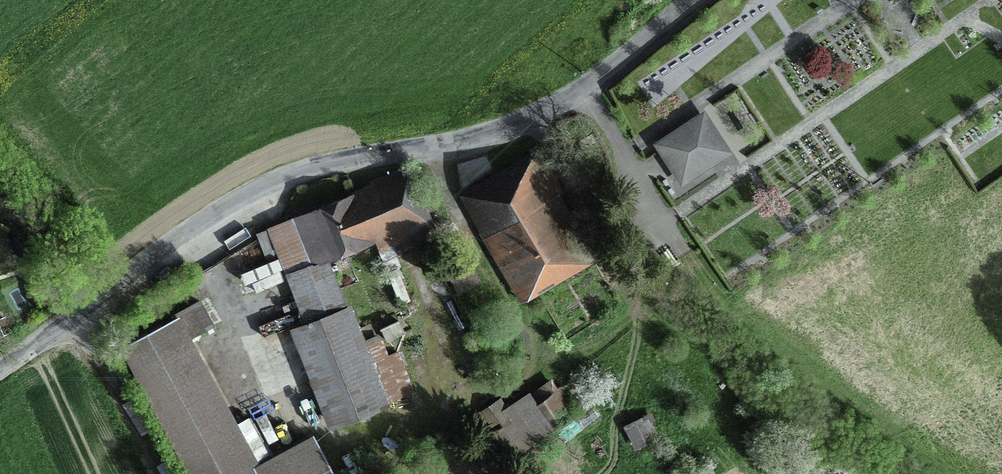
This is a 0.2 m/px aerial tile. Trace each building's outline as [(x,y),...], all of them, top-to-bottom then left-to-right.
[(683,179),(710,162),(687,126),(660,144),(683,179)] [(515,290),(578,253),(544,195),(558,186),(537,150),(471,189),(487,215),(475,222),(515,290)] [(421,213),(403,169),(370,181),(374,193),(327,212),(325,206),(271,228),(308,323),(296,328),(333,423),(384,403),(368,363),(384,357),(379,344),(404,332),(395,313),(358,328),(367,348),(363,350),(325,252),(373,234),(377,245),(393,239),(396,247),(434,232),(426,210),(421,213)] [(267,261),(280,256),(270,229),(256,234),(267,261)] [(459,291),(479,280),(466,257),(447,268),(459,291)] [(186,340),(213,325),(199,301),(172,315),(173,318),(120,347),(189,473),(335,473),(316,439),(256,472),(186,340)] [(556,390),(550,381),(510,409),(519,423),(501,435),(514,455),(575,410),(559,389),(556,390)] [(636,446),(655,437),(645,418),(626,427),(636,446)]
